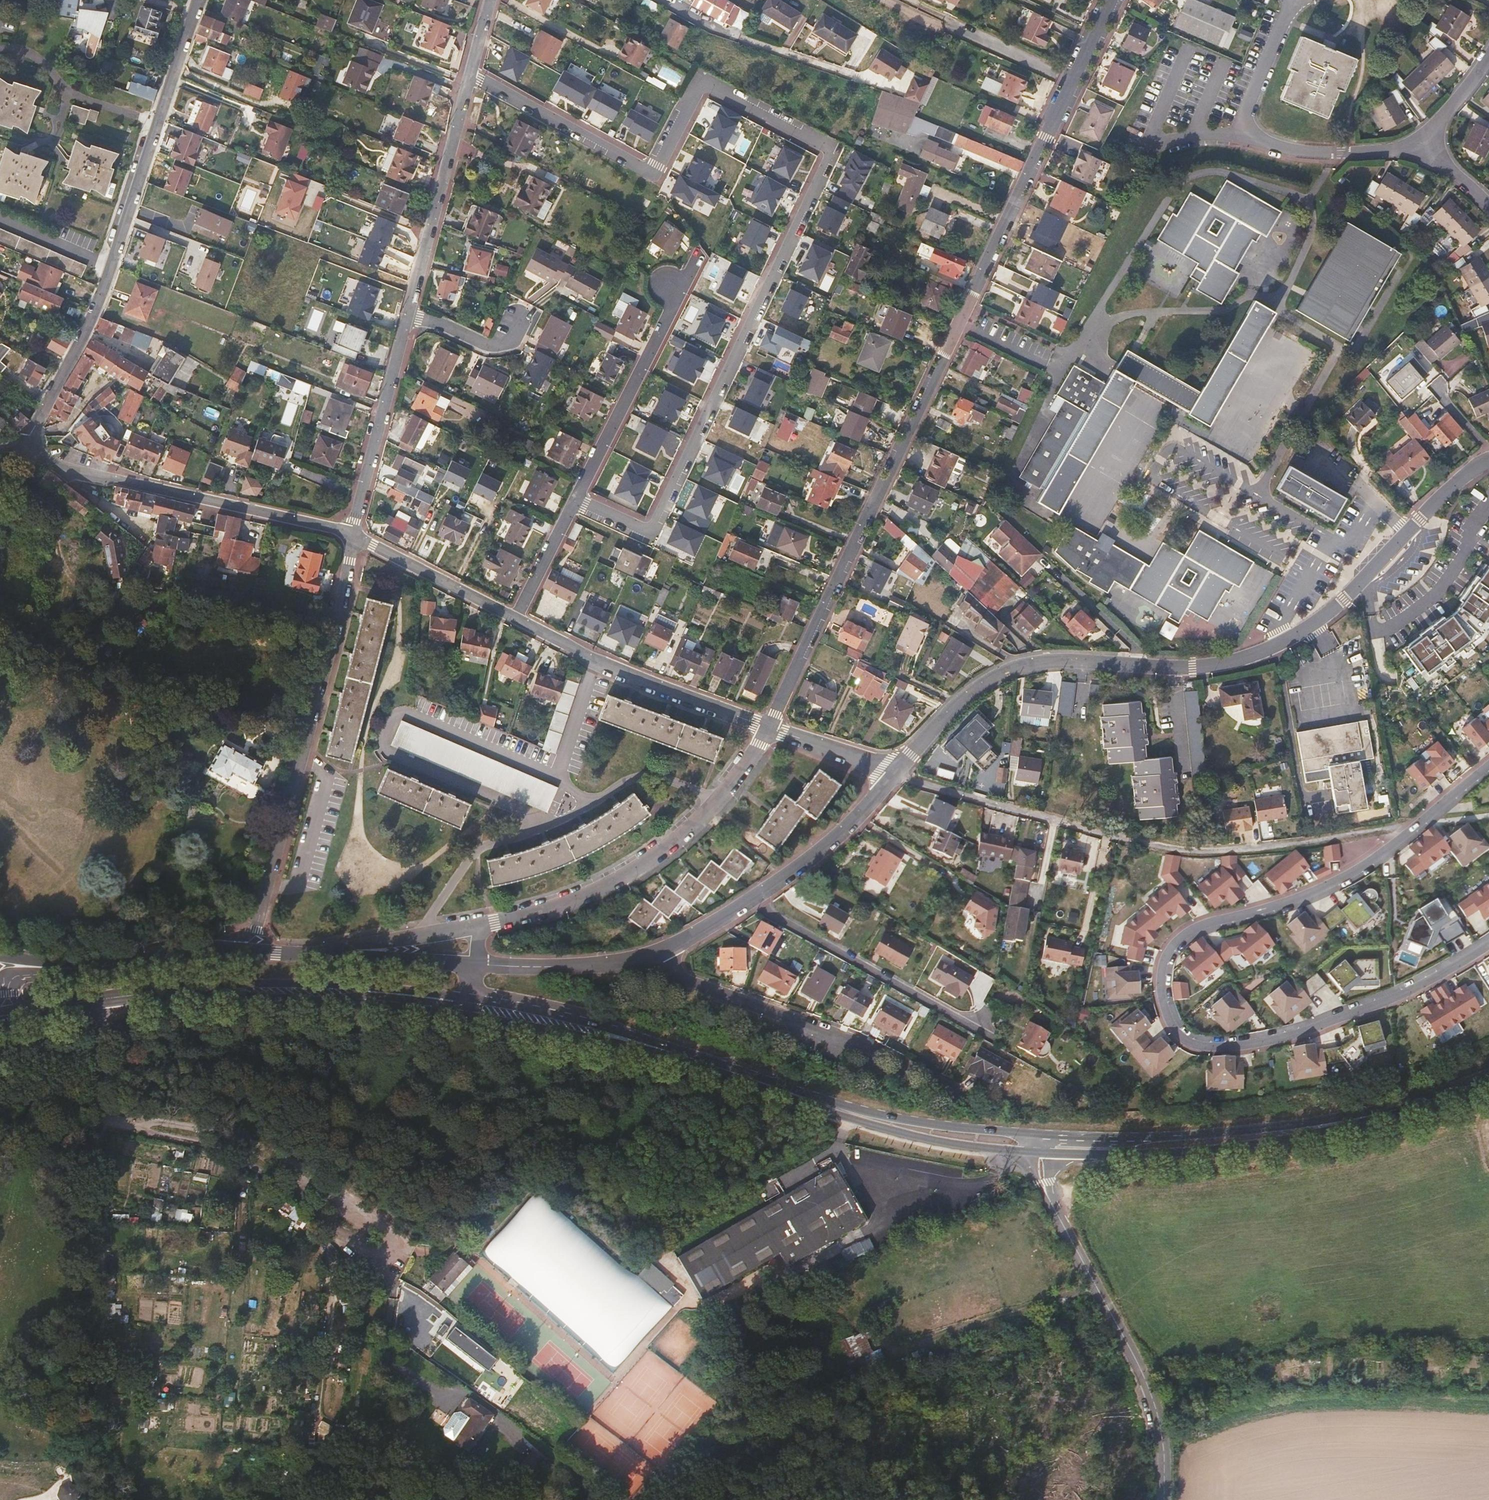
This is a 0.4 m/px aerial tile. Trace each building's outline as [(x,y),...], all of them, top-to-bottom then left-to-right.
[(77,0),(60,0),(58,16),(61,17),(74,19),(75,18),(77,0)] [(249,0),(227,0),(221,16),(240,23),(249,0)] [(367,0),(358,0),(349,23),(371,32),(381,6),(367,0)] [(422,6),(443,13),(448,0),(424,0),(422,6)] [(551,0),(528,0),(526,4),(543,13),(551,0)] [(662,7),(649,0),(643,0),(640,6),(657,15),(659,11),(662,7)] [(734,4),(726,0),(692,0),(690,5),(724,24),(734,4)] [(799,14),(777,0),(768,0),(761,11),(762,12),(775,20),(789,28),(799,14)] [(1161,0),(1141,0),(1154,10),(1161,0)] [(1193,0),(1185,0),(1174,26),(1222,46),(1234,17),(1193,0)] [(160,13),(142,7),(134,32),(156,40),(160,27),(156,25),(160,13)] [(675,15),(662,7),(659,11),(673,18),(675,15)] [(1435,36),(1438,39),(1443,31),(1455,38),(1468,18),(1450,7),(1438,27),(1431,23),(1427,30),(1435,36)] [(1045,34),(1051,21),(1032,11),(1019,36),(1039,46),(1040,44),(1044,46),(1048,38),(1044,36),(1045,34)] [(773,24),(775,20),(762,12),(760,15),(773,24)] [(331,32),(336,21),(322,15),(317,27),(331,32)] [(855,35),(823,15),(813,32),(845,51),(855,35)] [(220,32),(223,24),(204,16),(197,35),(207,39),(226,46),(230,36),(220,32)] [(440,56),(452,26),(425,16),(413,46),(440,56)] [(72,25),(74,19),(61,17),(60,22),(72,25)] [(690,29),(670,19),(659,41),(679,51),(690,29)] [(1048,35),(1054,22),(1051,21),(1045,34),(1048,35)] [(1148,30),(1133,24),(1123,46),(1138,53),(1148,30)] [(561,43),(541,32),(529,52),(550,63),(561,43)] [(205,45),(207,39),(197,35),(195,41),(205,45)] [(1438,39),(1435,36),(1428,43),(1436,51),(1420,67),(1435,82),(1450,66),(1438,53),(1446,46),(1438,39)] [(1322,46),(1303,38),(1289,70),(1292,70),(1281,97),(1327,116),(1338,90),(1340,91),(1353,59),(1333,51),(1322,46)] [(652,51),(632,40),(626,50),(625,50),(620,59),(641,70),(652,51)] [(234,71),(225,67),(230,54),(210,47),(202,69),(230,81),(234,71)] [(530,58),(511,48),(497,72),(516,83),(530,58)] [(880,49),(869,68),(876,73),(877,71),(891,79),(894,75),(900,79),(906,68),(900,64),(902,61),(880,49)] [(366,67),(352,61),(343,83),(365,92),(374,70),(376,71),(378,66),(368,61),(366,67)] [(1133,71),(1113,61),(1102,84),(1123,94),(1133,71)] [(1396,89),(1399,92),(1407,84),(1419,97),(1435,82),(1420,67),(1405,82),(1396,74),(1390,80),(1396,89)] [(596,90),(563,72),(552,91),(585,109),(596,90)] [(1023,90),(1026,82),(1007,73),(997,95),(1017,103),(1020,96),(1019,94),(1021,90),(1023,90)] [(425,106),(434,83),(415,75),(406,99),(425,106)] [(926,105),(937,79),(932,77),(930,80),(929,84),(920,103),(926,105)] [(920,103),(929,84),(922,81),(914,78),(905,98),(920,103)] [(35,98),(38,90),(14,82),(13,85),(8,84),(0,81),(0,124),(12,129),(14,125),(18,127),(29,130),(36,106),(33,105),(35,98)] [(154,101),(158,90),(131,81),(127,92),(154,101)] [(311,113),(322,84),(316,81),(305,107),(304,110),(311,113)] [(245,84),(243,95),(259,99),(262,89),(245,84)] [(1405,100),(1399,92),(1396,89),(1389,93),(1391,97),(1374,107),(1385,127),(1403,117),(1396,106),(1405,100)] [(914,117),(920,103),(905,98),(882,90),(872,124),(907,133),(914,117)] [(622,104),(604,94),(595,112),(613,121),(622,104)] [(194,126),(203,103),(197,101),(187,124),(194,126)] [(1112,111),(1094,102),(1080,132),(1098,140),(1112,111)] [(213,119),(217,109),(203,103),(194,126),(207,132),(213,119)] [(87,119),(90,111),(73,105),(69,119),(85,125),(87,119)] [(1012,118),(985,107),(979,123),(985,127),(982,132),(1002,141),(1012,118)] [(95,122),(99,112),(90,110),(90,111),(87,119),(95,122)] [(631,111),(622,128),(649,143),(659,125),(631,111)] [(737,124),(718,114),(703,142),(723,152),(737,124)] [(414,146),(422,124),(402,116),(393,139),(414,146)] [(1022,161),(914,117),(907,133),(915,135),(922,131),(1018,171),(1022,161)] [(213,134),(218,121),(213,119),(207,132),(213,134)] [(525,159),(539,131),(517,120),(503,148),(525,159)] [(275,124),(270,122),(266,131),(272,133),(264,154),(278,159),(290,130),(275,124)] [(1484,131),(1476,126),(1465,146),(1483,155),(1488,143),(1488,122),(1484,131)] [(180,128),(169,159),(192,167),(203,137),(180,128)] [(309,146),(313,135),(306,133),(302,146),(308,148),(309,146)] [(937,144),(926,140),(920,155),(953,170),(959,157),(936,147),(937,144)] [(111,168),(112,163),(115,153),(91,145),(90,148),(85,147),(75,143),(67,167),(70,168),(69,174),(66,184),(90,191),(91,189),(97,190),(106,193),(109,183),(114,169),(111,168)] [(303,162),(308,148),(302,146),(297,160),(303,162)] [(305,178),(317,149),(309,146),(308,148),(303,162),(298,175),(305,178)] [(803,158),(784,147),(771,171),(790,181),(803,158)] [(411,167),(416,155),(398,148),(388,171),(411,180),(415,168),(411,167)] [(43,169),(45,160),(21,153),(20,156),(15,154),(4,151),(0,165),(0,176),(0,177),(0,192),(20,199),(21,196),(26,198),(36,200),(43,177),(41,176),(43,169)] [(855,151),(838,184),(858,194),(874,161),(855,151)] [(1103,161),(1082,151),(1071,175),(1092,184),(1103,161)] [(414,181),(422,157),(416,155),(411,167),(415,168),(411,180),(414,181)] [(714,167),(694,157),(685,175),(705,185),(714,167)] [(925,174),(902,165),(899,174),(908,177),(899,200),(913,205),(925,174)] [(715,207),(722,194),(705,185),(685,175),(681,173),(671,192),(695,204),(698,198),(715,207)] [(529,175),(520,190),(525,193),(534,177),(529,175)] [(1377,193),(1394,203),(1404,185),(1387,175),(1381,185),(1372,180),(1364,193),(1373,198),(1377,193)] [(787,187),(767,176),(752,205),(772,215),(787,187)] [(551,186),(534,177),(525,193),(520,190),(513,205),(535,217),(551,186)] [(1226,180),(1222,186),(1242,198),(1246,192),(1226,180)] [(1087,192),(1062,181),(1050,207),(1075,219),(1087,192)] [(886,193),(890,184),(885,182),(880,191),(886,193)] [(111,199),(116,185),(109,183),(106,193),(97,190),(105,197),(111,199)] [(399,216),(407,194),(384,185),(376,206),(399,216)] [(1421,195),(1404,185),(1394,203),(1411,212),(1405,223),(1412,228),(1420,218),(1421,216),(1412,211),(1421,195)] [(1189,191),(1175,213),(1171,211),(1153,240),(1193,265),(1185,277),(1198,285),(1193,292),(1222,310),(1242,278),(1230,271),(1251,238),(1255,240),(1260,231),(1265,234),(1279,212),(1246,192),(1242,198),(1222,186),(1211,204),(1189,191)] [(851,205),(833,196),(818,227),(836,236),(851,205)] [(1434,216),(1448,230),(1462,215),(1448,201),(1436,213),(1429,206),(1421,216),(1420,218),(1426,224),(1434,216)] [(175,215),(142,202),(139,213),(171,225),(175,215)] [(485,242),(496,213),(480,207),(477,216),(473,214),(469,223),(467,223),(463,233),(485,242)] [(938,237),(948,216),(947,215),(930,208),(928,212),(920,230),(938,237)] [(232,222),(201,209),(194,223),(226,236),(232,222)] [(1024,226),(1037,233),(1045,217),(1031,210),(1024,226)] [(885,218),(871,212),(867,219),(870,220),(882,225),(885,218)] [(1462,215),(1448,230),(1462,244),(1454,253),(1460,258),(1462,257),(1472,249),(1465,242),(1477,229),(1462,215)] [(379,269),(394,223),(376,216),(367,241),(356,237),(349,258),(379,269)] [(740,243),(760,253),(772,230),(752,220),(740,243)] [(879,232),(882,225),(870,220),(868,227),(879,232)] [(683,234),(665,221),(650,241),(671,256),(681,242),(679,240),(683,234)] [(1395,250),(1347,223),(1296,310),(1350,341),(1393,268),(1395,265),(1401,254),(1398,252),(1395,250)] [(0,229),(0,243),(81,277),(86,265),(0,229)] [(147,233),(139,256),(157,263),(166,240),(147,233)] [(486,276),(492,252),(497,253),(498,247),(485,242),(484,246),(473,244),(464,277),(466,278),(477,281),(488,283),(489,284),(490,277),(486,276)] [(737,250),(746,254),(749,248),(739,244),(737,250)] [(819,284),(833,254),(813,244),(798,274),(819,284)] [(864,281),(871,266),(865,263),(871,250),(856,244),(843,272),(861,280),(864,281)] [(561,279),(568,265),(536,248),(526,269),(550,282),(552,279),(559,282),(561,279)] [(1061,261),(1034,248),(1024,269),(1050,281),(1061,261)] [(963,261),(935,249),(931,259),(943,265),(940,271),(956,278),(963,261)] [(1468,266),(1462,257),(1460,258),(1450,266),(1455,274),(1461,270),(1471,287),(1488,276),(1478,259),(1468,266)] [(221,265),(205,259),(194,286),(210,292),(221,265)] [(744,278),(748,269),(730,262),(726,271),(744,278)] [(55,294),(63,272),(43,263),(33,284),(55,294)] [(509,267),(497,264),(494,275),(506,278),(509,267)] [(591,299),(600,281),(568,265),(561,279),(566,282),(564,286),(591,299)] [(937,310),(950,282),(922,271),(919,277),(929,281),(920,302),(937,310)] [(58,295),(67,273),(63,272),(55,294),(58,295)] [(727,272),(716,295),(733,304),(745,281),(727,272)] [(861,280),(843,272),(841,278),(858,286),(861,280)] [(441,279),(437,296),(453,301),(456,287),(459,288),(464,285),(466,278),(464,277),(448,273),(446,281),(441,279)] [(1488,276),(1471,287),(1482,304),(1471,310),(1476,317),(1478,326),(1484,324),(1488,342),(1488,311),(1484,302),(1488,300),(1488,277),(1488,276)] [(865,289),(858,286),(841,278),(838,284),(862,295),(865,289)] [(56,315),(64,298),(58,295),(55,294),(33,284),(26,281),(19,298),(56,315)] [(356,283),(347,314),(370,321),(379,290),(356,283)] [(156,291),(136,284),(126,313),(145,320),(156,291)] [(1067,298),(1044,287),(1040,296),(1055,303),(1057,299),(1065,303),(1067,298)] [(809,298),(790,289),(780,311),(799,320),(809,298)] [(855,320),(864,298),(855,294),(845,316),(855,320)] [(1024,298),(1014,319),(1034,329),(1044,308),(1024,298)] [(1275,313),(1253,300),(1199,392),(1126,350),(1118,364),(1115,370),(1113,369),(1105,383),(1073,364),(1056,394),(1066,400),(1022,476),(1044,489),(1037,501),(1057,514),(1130,390),(1134,381),(1175,405),(1188,413),(1187,413),(1208,426),(1275,313)] [(647,313),(628,304),(615,331),(633,340),(647,313)] [(900,340),(910,315),(903,312),(890,306),(880,331),(900,340)] [(727,321),(707,312),(696,337),(716,346),(727,321)] [(554,359),(571,326),(551,316),(535,348),(537,349),(554,359)] [(1061,333),(1067,321),(1055,316),(1050,327),(1061,333)] [(488,336),(493,323),(491,322),(492,319),(488,317),(482,334),(488,336)] [(116,330),(118,325),(101,318),(96,330),(111,338),(116,330)] [(845,342),(852,325),(837,319),(830,336),(845,342)] [(74,326),(62,321),(59,327),(71,333),(74,326)] [(593,330),(611,339),(615,331),(597,322),(593,330)] [(346,356),(348,351),(357,355),(367,333),(345,323),(333,350),(346,356)] [(1422,339),(1414,346),(1431,365),(1439,358),(1450,349),(1451,350),(1460,342),(1459,341),(1450,331),(1446,326),(1425,343),(1422,339)] [(135,331),(125,327),(120,340),(149,351),(154,338),(135,331)] [(778,327),(774,336),(766,333),(759,348),(779,357),(783,348),(797,354),(804,339),(778,327)] [(1455,327),(1450,331),(1459,341),(1460,340),(1458,331),(1455,327)] [(882,361),(890,342),(869,334),(861,352),(882,361)] [(102,352),(105,346),(91,339),(83,355),(94,361),(94,362),(100,366),(106,355),(102,352)] [(972,349),(990,357),(993,350),(975,341),(972,349)] [(10,348),(1,343),(0,344),(0,371),(1,372),(6,366),(0,361),(10,348)] [(108,372),(119,355),(118,354),(105,346),(102,352),(106,355),(100,366),(108,372)] [(458,356),(440,347),(426,376),(444,385),(458,356)] [(178,369),(184,358),(168,348),(151,375),(156,378),(163,381),(172,386),(185,391),(195,395),(202,384),(194,379),(181,371),(178,369)] [(539,389),(555,359),(554,359),(537,349),(521,380),(539,389)] [(990,357),(972,349),(961,371),(971,376),(972,374),(980,378),(990,357)] [(1450,349),(1439,358),(1440,360),(1451,350),(1450,349)] [(705,360),(684,350),(672,375),(693,385),(705,360)] [(882,361),(861,352),(857,362),(878,371),(882,361)] [(623,361),(607,354),(596,375),(611,383),(623,361)] [(84,378),(94,362),(94,361),(83,355),(73,372),(84,378)] [(148,373),(120,356),(119,355),(108,372),(139,391),(148,373)] [(181,371),(187,360),(184,358),(178,369),(181,371)] [(1428,376),(1412,358),(1384,383),(1400,400),(1428,376)] [(35,386),(45,368),(30,359),(20,377),(35,386)] [(278,383),(281,373),(251,361),(247,371),(278,383)] [(371,374),(344,364),(336,385),(363,396),(371,374)] [(497,399),(507,377),(483,365),(480,371),(473,368),(466,383),(497,399)] [(241,385),(246,373),(236,367),(230,378),(241,385)] [(775,375),(757,367),(740,408),(758,416),(775,375)] [(813,395),(822,372),(813,368),(803,391),(813,395)] [(1370,373),(1366,368),(1352,382),(1356,386),(1370,373)] [(74,396),(84,378),(73,372),(63,390),(74,396)] [(292,389),(295,379),(281,373),(278,383),(292,389)] [(78,397),(87,380),(84,378),(74,396),(78,397)] [(159,387),(163,381),(156,378),(153,384),(159,387)] [(238,393),(241,385),(230,378),(226,386),(238,393)] [(1027,405),(1037,384),(1025,380),(1017,400),(1027,405)] [(185,391),(172,386),(163,381),(159,387),(153,397),(160,401),(166,392),(176,396),(178,392),(183,394),(185,391)] [(443,410),(433,405),(439,395),(423,387),(412,408),(438,421),(443,410)] [(596,413),(604,398),(582,387),(570,412),(587,421),(591,415),(592,411),(596,413)] [(115,398),(108,388),(101,394),(108,404),(115,398)] [(686,399),(664,389),(652,414),(674,424),(686,399)] [(73,407),(78,397),(74,396),(63,390),(58,400),(73,407)] [(130,422),(143,396),(130,390),(118,418),(130,423),(130,422)] [(1468,400),(1476,417),(1488,411),(1488,390),(1468,400)] [(868,419),(876,400),(859,393),(851,411),(868,419)] [(1017,400),(1003,393),(997,406),(1013,414),(1011,420),(1018,423),(1027,405),(1017,400)] [(108,404),(101,394),(94,401),(100,410),(103,407),(108,404)] [(443,410),(448,399),(439,395),(433,405),(443,410)] [(986,408),(959,395),(949,415),(957,418),(956,421),(963,424),(965,419),(970,422),(972,419),(980,422),(986,408)] [(65,423),(73,407),(58,400),(50,416),(65,423)] [(343,430),(351,408),(330,400),(322,423),(318,422),(316,427),(328,432),(330,426),(343,430)] [(100,410),(94,401),(87,407),(93,415),(100,410)] [(1358,432),(1375,415),(1363,403),(1346,419),(1358,432)] [(89,419),(93,415),(87,407),(80,416),(85,422),(89,419)] [(737,407),(728,427),(748,437),(758,416),(740,408),(737,407)] [(30,420),(21,412),(14,419),(1,408),(0,409),(0,416),(17,432),(30,420)] [(869,419),(868,419),(851,411),(847,410),(838,434),(859,443),(869,419)] [(318,415),(308,411),(304,420),(314,424),(318,415)] [(1412,436),(1417,431),(1407,419),(1401,411),(1395,416),(1412,436)] [(1417,431),(1422,438),(1425,442),(1434,434),(1444,446),(1462,431),(1446,413),(1438,421),(1439,423),(1429,432),(1414,413),(1407,419),(1417,431)] [(80,426),(85,422),(80,416),(76,421),(80,426)] [(401,442),(397,449),(410,454),(413,448),(414,448),(421,432),(427,421),(426,421),(426,422),(413,416),(401,441),(401,442)] [(796,422),(784,417),(775,437),(787,442),(796,422)] [(113,459),(121,441),(107,437),(99,427),(97,429),(89,419),(85,422),(80,426),(75,429),(71,433),(69,434),(78,444),(71,449),(89,455),(89,454),(113,459)] [(427,421),(421,432),(428,436),(434,425),(427,421)] [(668,434),(647,424),(635,449),(656,460),(668,434)] [(1011,440),(1017,427),(1011,424),(1009,428),(1002,425),(1000,429),(997,428),(995,432),(1011,440)] [(1417,442),(1422,438),(1417,431),(1412,436),(1414,438),(1417,442)] [(576,448),(580,441),(562,432),(558,440),(555,438),(547,456),(569,467),(578,450),(576,448)] [(141,458),(148,439),(133,433),(123,455),(139,462),(141,458)] [(278,469),(285,447),(259,437),(251,460),(278,469)] [(339,444),(320,437),(312,459),(331,465),(339,444)] [(1417,442),(1414,438),(1392,455),(1389,450),(1381,457),(1386,463),(1397,477),(1399,480),(1414,468),(1415,469),(1429,458),(1417,442)] [(157,465),(165,447),(148,439),(141,458),(157,465)] [(841,480),(855,451),(837,443),(827,462),(825,461),(820,471),(841,480)] [(745,459),(717,446),(702,477),(725,488),(734,467),(740,470),(745,459)] [(189,453),(172,447),(163,468),(180,475),(189,453)] [(958,456),(940,448),(929,471),(928,471),(924,478),(944,487),(958,456)] [(111,464),(113,459),(89,454),(89,455),(111,464)] [(409,486),(415,473),(421,475),(425,467),(405,458),(395,480),(399,482),(396,489),(405,493),(423,502),(431,506),(432,502),(434,498),(409,486)] [(475,469),(453,458),(443,479),(465,490),(475,469)] [(762,481),(769,465),(759,460),(752,477),(762,481)] [(613,495),(636,506),(653,472),(630,461),(613,495)] [(201,482),(214,487),(222,467),(209,462),(201,482)] [(1388,484),(1397,477),(1386,463),(1376,471),(1388,484)] [(1311,479),(1289,466),(1283,477),(1305,490),(1311,479)] [(995,473),(985,468),(983,473),(993,478),(995,473)] [(94,504),(81,495),(49,471),(42,480),(38,485),(56,497),(58,495),(86,515),(94,505),(94,504)] [(503,482),(481,471),(471,491),(493,502),(503,482)] [(557,481),(536,471),(522,497),(543,508),(557,481)] [(834,495),(841,480),(820,471),(806,501),(824,508),(831,494),(834,495)] [(1305,490),(1283,477),(1276,489),(1331,520),(1344,498),(1322,485),(1324,483),(1313,476),(1311,479),(1305,490)] [(753,491),(757,481),(751,478),(745,493),(747,494),(750,490),(753,491)] [(937,491),(917,482),(907,505),(926,514),(937,491)] [(719,495),(698,486),(686,512),(707,521),(719,495)] [(396,489),(392,487),(387,497),(400,503),(405,493),(396,489)] [(141,511),(145,493),(123,488),(121,494),(119,494),(116,504),(130,508),(141,511)] [(784,497),(764,489),(757,505),(777,514),(784,497)] [(153,514),(156,500),(148,498),(149,494),(145,493),(141,511),(152,515),(153,514)] [(172,518),(177,501),(157,496),(156,500),(153,514),(160,515),(172,518)] [(989,506),(983,500),(981,504),(977,511),(985,514),(989,506)] [(193,523),(196,509),(197,506),(177,501),(172,518),(178,520),(187,522),(193,523)] [(423,502),(418,513),(422,515),(426,517),(431,506),(423,502)] [(215,528),(218,514),(204,511),(201,525),(215,528)] [(394,518),(385,536),(397,542),(400,537),(402,538),(405,531),(416,537),(426,517),(422,515),(419,522),(411,518),(398,511),(395,518),(394,518)] [(532,518),(518,511),(504,538),(521,547),(530,528),(528,527),(532,518)] [(225,532),(229,516),(218,514),(215,528),(215,529),(225,532)] [(175,533),(178,520),(172,518),(160,515),(157,532),(158,532),(174,536),(175,533)] [(237,540),(241,519),(229,516),(225,532),(217,565),(239,570),(243,555),(246,541),(237,540)] [(467,524),(449,516),(440,535),(459,543),(467,524)] [(912,553),(918,545),(904,532),(887,518),(883,527),(912,553)] [(1039,552),(1006,521),(991,536),(1004,548),(999,553),(1023,575),(1029,568),(1028,567),(1034,559),(1036,561),(1042,554),(1039,552)] [(573,542),(582,526),(575,522),(567,539),(573,542)] [(705,536),(677,523),(667,544),(695,557),(705,536)] [(1114,581),(1129,590),(1145,563),(1111,544),(1109,548),(1098,541),(1070,525),(1055,551),(1074,571),(1076,569),(1091,578),(1089,582),(1107,593),(1114,581)] [(125,540),(106,526),(95,540),(104,547),(111,580),(132,575),(125,540)] [(806,538),(784,529),(777,547),(799,556),(806,538)] [(189,550),(191,538),(191,532),(175,533),(174,536),(158,532),(156,544),(177,549),(189,550)] [(601,544),(604,537),(597,533),(594,540),(601,544)] [(754,568),(763,548),(727,533),(716,559),(731,565),(733,559),(754,568)] [(1102,534),(1098,541),(1109,548),(1111,544),(1114,540),(1102,534)] [(1148,566),(1145,563),(1129,590),(1170,614),(1168,617),(1178,623),(1186,609),(1206,621),(1225,590),(1228,592),(1233,584),(1238,587),(1253,562),(1217,541),(1213,548),(1194,537),(1184,555),(1162,542),(1148,566)] [(571,550),(574,543),(573,542),(567,539),(563,546),(571,550)] [(251,557),(254,543),(246,541),(243,555),(251,557)] [(948,574),(957,555),(943,543),(930,557),(935,561),(948,574)] [(176,558),(177,549),(156,544),(154,552),(149,548),(141,562),(145,564),(147,565),(151,559),(168,566),(170,557),(176,558)] [(922,586),(935,561),(930,557),(918,545),(912,553),(896,573),(915,582),(922,586)] [(615,547),(607,566),(644,582),(654,560),(643,555),(641,558),(615,547)] [(518,564),(520,559),(500,548),(496,556),(489,552),(482,565),(498,573),(495,580),(509,587),(513,578),(511,577),(518,564)] [(319,595),(323,579),(318,577),(320,569),(323,556),(303,551),(298,573),(297,573),(293,589),(319,595)] [(259,574),(262,559),(251,557),(243,555),(239,570),(259,574)] [(957,555),(948,574),(968,592),(993,615),(1019,587),(990,560),(982,568),(957,555)] [(874,562),(872,566),(881,570),(879,574),(886,577),(889,570),(874,562)] [(511,577),(513,578),(520,565),(518,564),(511,577)] [(810,576),(814,569),(802,564),(799,571),(810,576)] [(1481,564),(1455,601),(1459,603),(1452,614),(1441,622),(1439,618),(1414,636),(1415,638),(1398,651),(1415,675),(1408,681),(1413,690),(1469,649),(1466,646),(1475,639),(1483,628),(1487,630),(1488,627),(1488,570),(1481,564)] [(871,590),(873,586),(880,590),(886,577),(879,574),(881,570),(872,566),(862,587),(871,590)] [(149,580),(152,571),(144,568),(140,583),(155,587),(156,582),(149,580)] [(581,585),(552,570),(543,586),(552,591),(573,601),(581,585)] [(234,591),(237,577),(216,573),(214,579),(227,582),(225,589),(234,591)] [(189,595),(191,581),(179,578),(175,591),(189,595)] [(231,604),(233,596),(211,590),(209,599),(231,604)] [(573,601),(552,591),(551,593),(572,604),(573,601)] [(997,648),(1009,629),(996,618),(993,615),(968,592),(959,607),(965,611),(963,615),(977,624),(974,629),(985,636),(983,639),(997,648)] [(790,622),(798,602),(781,595),(773,615),(790,622)] [(901,612),(905,602),(892,596),(888,606),(901,612)] [(351,762),(391,605),(382,603),(367,599),(363,614),(360,614),(358,621),(361,622),(353,653),(350,653),(348,661),(350,662),(342,693),(340,692),(338,700),(340,701),(332,732),(329,731),(327,738),(330,739),(326,755),(351,762)] [(419,602),(419,616),(433,617),(434,604),(419,602)] [(1026,606),(1021,602),(1008,616),(1012,620),(1012,621),(1026,635),(1042,620),(1027,605),(1026,606)] [(611,615),(586,603),(576,623),(601,636),(611,615)] [(1062,621),(1070,629),(1074,632),(1080,638),(1093,624),(1079,611),(1073,618),(1069,613),(1062,621)] [(914,653),(927,625),(909,616),(896,644),(906,649),(914,653)] [(643,630),(616,618),(607,637),(634,650),(643,630)] [(453,643),(455,622),(446,621),(439,620),(430,619),(428,619),(426,640),(427,641),(437,642),(444,642),(453,643)] [(1165,621),(1159,634),(1172,640),(1178,627),(1165,621)] [(839,640),(861,650),(870,632),(848,622),(839,640)] [(665,643),(671,632),(654,624),(646,642),(662,650),(665,643)] [(488,660),(492,640),(483,638),(474,637),(475,634),(475,632),(464,629),(459,654),(488,660)] [(669,645),(674,633),(671,632),(665,643),(669,645)] [(932,670),(951,682),(957,672),(956,671),(958,667),(960,668),(972,649),(952,637),(932,670)] [(681,639),(678,646),(683,648),(686,641),(681,639)] [(904,654),(906,649),(896,644),(894,649),(904,654)] [(678,646),(670,663),(676,666),(675,667),(687,672),(688,670),(694,673),(702,656),(683,648),(678,646)] [(848,649),(845,656),(858,662),(861,655),(848,649)] [(493,670),(501,674),(510,657),(497,650),(493,670)] [(742,663),(722,654),(713,673),(733,683),(742,663)] [(774,661),(760,655),(745,688),(759,694),(774,661)] [(523,684),(532,668),(510,657),(501,674),(523,684)] [(874,669),(858,662),(851,676),(859,680),(854,691),(870,700),(873,695),(878,699),(882,692),(877,688),(885,674),(874,669)] [(555,754),(581,676),(568,672),(564,683),(558,703),(543,750),(555,754)] [(558,703),(564,683),(538,674),(531,694),(558,703)] [(804,680),(797,695),(828,709),(835,695),(804,680)] [(1070,718),(1074,684),(1061,683),(1057,716),(1070,718)] [(1261,714),(1256,683),(1220,689),(1223,706),(1242,703),(1244,718),(1261,714)] [(1089,686),(1087,700),(1101,701),(1102,687),(1089,686)] [(1024,690),(1020,715),(1049,718),(1052,693),(1024,690)] [(1206,777),(1201,728),(1197,691),(1183,692),(1192,779),(1206,777)] [(600,719),(712,762),(721,738),(707,733),(708,730),(701,728),(700,730),(667,718),(668,716),(661,713),(661,715),(630,704),(631,701),(625,699),(624,701),(609,696),(600,719)] [(894,697),(881,720),(899,730),(912,708),(894,697)] [(1145,762),(1144,746),(1143,736),(1142,726),(1145,726),(1144,716),(1140,716),(1139,705),(1103,709),(1104,720),(1101,721),(1102,731),(1105,730),(1106,741),(1103,741),(1103,751),(1107,751),(1108,766),(1134,763),(1135,778),(1132,779),(1133,788),(1136,788),(1137,797),(1134,798),(1135,809),(1139,809),(1139,820),(1176,816),(1175,804),(1178,804),(1177,794),(1174,794),(1173,783),(1172,774),(1170,759),(1145,762)] [(497,711),(479,706),(476,721),(483,724),(488,727),(493,729),(497,711)] [(991,745),(981,735),(988,728),(977,716),(941,750),(954,763),(963,754),(971,763),(991,745)] [(1479,726),(1488,737),(1488,717),(1479,726)] [(1474,719),(1458,731),(1474,752),(1488,739),(1488,737),(1479,726),(1474,719)] [(557,788),(402,721),(391,746),(547,813),(557,788)] [(1367,721),(1297,733),(1304,773),(1305,783),(1330,779),(1335,814),(1367,808),(1359,761),(1373,759),(1367,721)] [(1017,756),(1020,738),(1011,736),(1008,755),(1017,756)] [(254,785),(265,764),(225,742),(209,770),(229,781),(234,774),(254,785)] [(1439,749),(1421,762),(1435,780),(1453,766),(1439,749)] [(1041,761),(1019,758),(1016,780),(1037,783),(1041,761)] [(1421,762),(1418,758),(1404,769),(1421,791),(1435,780),(1421,762)] [(378,793),(460,828),(470,805),(453,797),(454,795),(449,793),(448,795),(417,782),(418,780),(411,777),(410,779),(388,769),(378,793)] [(1005,788),(1007,770),(998,769),(996,787),(1005,788)] [(248,796),(254,785),(234,774),(229,781),(209,770),(207,774),(248,796)] [(816,821),(840,788),(819,772),(809,786),(807,785),(805,788),(802,792),(804,793),(795,805),(784,798),(775,810),(773,809),(771,812),(768,816),(770,817),(756,837),(777,852),(805,814),(816,821)] [(648,807),(645,803),(642,806),(633,794),(620,804),(619,802),(613,806),(614,808),(601,817),(587,825),(586,823),(577,827),(578,829),(564,836),(549,843),(548,840),(541,843),(542,845),(525,851),(511,855),(511,853),(503,854),(504,857),(488,860),(493,885),(509,882),(523,878),(541,873),(556,867),(569,862),(589,852),(606,844),(619,835),(636,824),(648,814),(645,810),(648,807)] [(1287,817),(1283,796),(1254,801),(1257,821),(1287,817)] [(945,831),(954,812),(933,802),(924,822),(945,831)] [(1252,827),(1249,807),(1223,811),(1226,832),(1236,830),(1242,829),(1243,832),(1251,831),(1250,828),(1252,827)] [(1450,844),(1446,847),(1450,852),(1461,870),(1488,850),(1477,835),(1473,838),(1464,825),(1446,838),(1450,844)] [(936,842),(941,830),(937,828),(932,840),(936,842)] [(945,831),(941,830),(936,842),(933,850),(951,858),(960,839),(945,831)] [(1004,863),(1010,844),(980,836),(975,855),(1004,863)] [(1412,880),(1450,852),(1446,847),(1438,836),(1409,857),(1413,862),(1404,869),(1412,880)] [(1323,847),(1325,870),(1314,871),(1315,876),(1342,873),(1339,845),(1323,847)] [(744,872),(751,863),(733,849),(719,868),(729,875),(732,878),(737,882),(744,872)] [(1028,883),(1030,871),(1033,869),(1033,864),(1032,862),(1033,854),(1011,850),(1009,857),(1009,861),(1015,864),(1010,895),(1024,897),(1027,883),(1028,883)] [(882,851),(866,876),(884,888),(900,861),(882,851)] [(1083,855),(1064,851),(1059,872),(1078,876),(1083,855)] [(1264,878),(1278,895),(1311,868),(1296,851),(1264,878)] [(722,885),(729,875),(719,868),(711,862),(696,881),(706,888),(710,891),(715,894),(722,885)] [(747,874),(754,865),(751,863),(744,872),(747,874)] [(1222,871),(1198,889),(1213,910),(1223,902),(1227,907),(1242,896),(1222,871)] [(697,899),(706,888),(696,881),(688,874),(673,893),(684,900),(687,902),(692,907),(697,899)] [(724,887),(732,878),(729,875),(722,885),(724,887)] [(1455,902),(1464,919),(1476,912),(1482,922),(1488,918),(1488,884),(1455,902)] [(676,910),(684,900),(673,893),(665,887),(651,906),(661,913),(664,915),(669,919),(676,910)] [(701,902),(710,891),(706,888),(697,899),(701,902)] [(1160,927),(1186,906),(1172,889),(1146,910),(1160,927)] [(1358,890),(1318,921),(1327,932),(1344,918),(1354,931),(1379,912),(1373,905),(1377,902),(1368,890),(1361,894),(1358,890)] [(998,908),(971,892),(960,912),(975,921),(972,935),(993,938),(998,908)] [(1025,921),(1027,911),(1022,910),(1024,897),(1010,895),(1008,907),(1002,939),(1014,941),(1022,943),(1023,933),(1022,933),(1024,921),(1025,921)] [(1106,896),(1099,895),(1096,908),(1103,909),(1106,896)] [(1447,920),(1434,899),(1414,912),(1418,919),(1411,924),(1404,942),(1422,950),(1430,931),(1447,920)] [(654,922),(661,913),(651,906),(642,900),(628,919),(645,933),(654,922)] [(679,912),(687,902),(684,900),(676,910),(679,912)] [(830,907),(820,925),(837,936),(848,918),(830,907)] [(1117,958),(1138,963),(1145,943),(1160,927),(1146,910),(1123,929),(1117,958)] [(657,925),(664,915),(661,913),(654,922),(657,925)] [(1318,921),(1314,916),(1307,921),(1301,913),(1283,926),(1302,954),(1328,936),(1327,932),(1318,921)] [(1074,915),(1071,925),(1077,927),(1080,916),(1074,915)] [(767,956),(780,934),(762,923),(749,946),(759,951),(767,956)] [(1272,948),(1255,925),(1218,954),(1226,965),(1234,956),(1245,970),(1272,948)] [(903,969),(914,950),(886,935),(876,951),(891,959),(890,961),(903,969)] [(1218,954),(1203,936),(1187,948),(1192,954),(1177,966),(1195,989),(1226,965),(1218,954)] [(1081,947),(1047,940),(1043,960),(1077,966),(1081,947)] [(720,950),(721,971),(744,971),(744,950),(720,950)] [(891,959),(876,951),(875,953),(890,961),(891,959)] [(1105,967),(1107,957),(1097,955),(1095,965),(1105,967)] [(1342,962),(1326,975),(1339,992),(1354,979),(1373,979),(1373,962),(1342,962)] [(967,993),(974,979),(952,967),(951,969),(941,963),(932,980),(943,986),(945,982),(951,985),(949,989),(947,993),(958,999),(960,996),(963,990),(967,993)] [(766,964),(757,982),(786,996),(795,979),(766,964)] [(1127,967),(1103,968),(1104,1003),(1131,1002),(1131,996),(1137,996),(1136,977),(1128,977),(1127,967)] [(819,1001),(832,978),(819,971),(812,982),(806,993),(819,1001)] [(1309,997),(1325,984),(1317,974),(1301,986),(1309,997)] [(806,993),(812,982),(807,980),(801,991),(806,993)] [(1294,981),(1287,986),(1285,984),(1263,1000),(1283,1028),(1313,1005),(1294,981)] [(1172,1001),(1188,1002),(1189,983),(1173,983),(1172,1001)] [(870,1000),(846,987),(837,1004),(861,1017),(870,1000)] [(1444,988),(1437,993),(1456,1023),(1477,1010),(1468,996),(1466,997),(1460,988),(1448,995),(1444,988)] [(1236,991),(1229,996),(1226,994),(1204,1011),(1225,1038),(1255,1015),(1236,991)] [(1456,1023),(1437,993),(1429,997),(1433,1005),(1422,1012),(1427,1021),(1425,1022),(1434,1036),(1456,1023)] [(875,1020),(889,1028),(888,1030),(899,1036),(910,1016),(884,1002),(875,1020)] [(1110,1030),(1129,1054),(1145,1042),(1142,1037),(1153,1028),(1138,1008),(1110,1030)] [(1046,1034),(1029,1023),(1014,1047),(1032,1058),(1046,1034)] [(1381,1048),(1374,1023),(1349,1031),(1350,1040),(1335,1053),(1344,1064),(1360,1057),(1381,1048)] [(954,1063),(965,1042),(937,1027),(936,1030),(941,1032),(931,1051),(954,1063)] [(931,1051),(941,1032),(936,1030),(925,1048),(931,1051)] [(1145,1042),(1129,1054),(1148,1078),(1176,1057),(1160,1037),(1149,1046),(1145,1042)] [(1316,1077),(1312,1045),(1288,1048),(1292,1079),(1316,1077)] [(969,1071),(981,1078),(984,1073),(1003,1083),(1011,1067),(980,1050),(969,1071)] [(1232,1090),(1232,1058),(1208,1058),(1208,1090),(1232,1090)] [(185,1151),(177,1149),(176,1158),(184,1159),(185,1151)] [(868,1224),(837,1169),(680,1258),(703,1300),(782,1256),(789,1269),(868,1224)] [(115,1212),(114,1221),(129,1222),(129,1213),(115,1212)] [(192,1215),(177,1213),(176,1222),(190,1224),(192,1215)] [(293,1244),(299,1231),(291,1228),(286,1241),(293,1244)] [(202,1239),(213,1239),(214,1230),(202,1229),(202,1239)] [(456,1253),(431,1280),(438,1285),(432,1292),(442,1301),(452,1291),(448,1288),(469,1265),(471,1262),(470,1262),(471,1261),(464,1255),(461,1258),(456,1253)] [(452,1291),(442,1301),(444,1302),(476,1266),(471,1261),(470,1262),(471,1262),(469,1265),(448,1288),(452,1291)] [(652,1263),(640,1276),(674,1308),(675,1308),(685,1297),(675,1287),(676,1285),(652,1263)] [(343,1265),(336,1268),(345,1289),(352,1285),(343,1265)] [(106,1296),(115,1296),(116,1273),(107,1273),(106,1296)] [(468,1355),(478,1347),(460,1325),(450,1333),(468,1355)] [(362,1340),(361,1347),(376,1350),(377,1342),(362,1340)] [(155,1371),(142,1371),(141,1390),(151,1390),(152,1383),(155,1383),(155,1371)] [(224,1391),(223,1405),(234,1406),(234,1391),(224,1391)] [(453,1414),(443,1429),(444,1436),(453,1442),(469,1452),(493,1416),(469,1399),(462,1410),(471,1416),(469,1420),(459,1413),(453,1414)] [(528,1482),(545,1463),(533,1452),(516,1472),(528,1482)] [(70,1482),(61,1485),(58,1495),(60,1499),(80,1499),(83,1497),(80,1485),(70,1482)]
